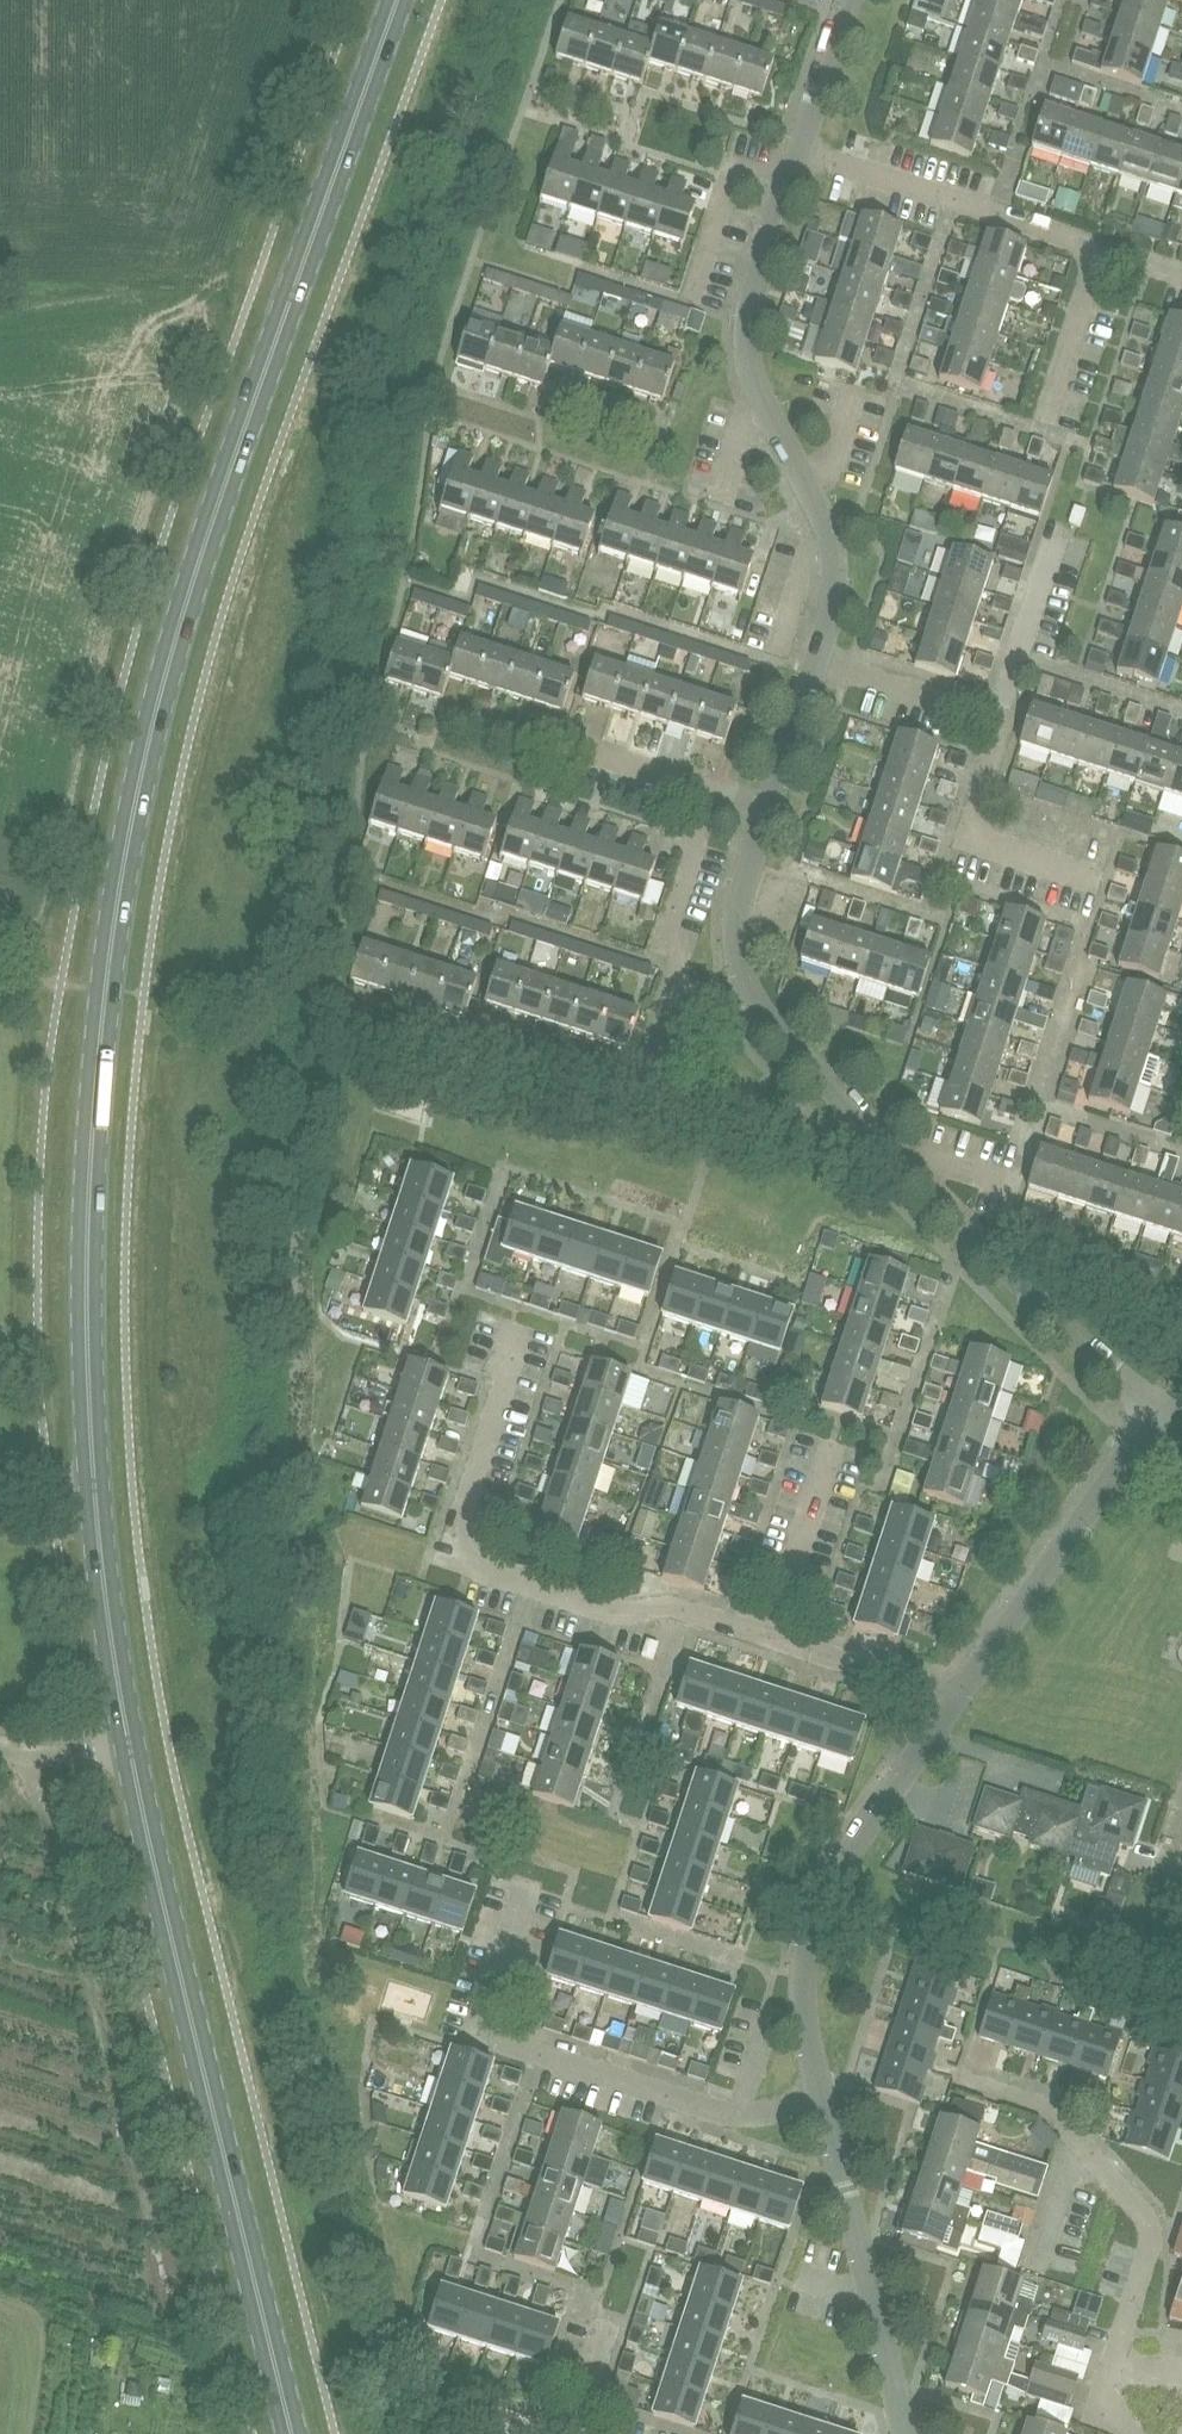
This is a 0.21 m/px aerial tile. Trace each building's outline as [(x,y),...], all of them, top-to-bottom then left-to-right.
[(952,18),(960,0),(924,0),(922,5),(952,18)] [(1046,24),(1018,15),(1018,14),(977,0),(968,29),(1009,43),(1014,29),(1042,39),(1046,24)] [(977,0),(1018,14),(1023,0),(977,0)] [(1091,4),(1107,10),(1110,0),(1092,0),(1091,4)] [(1169,0),(1123,0),(1119,14),(1160,27),(1169,0)] [(788,7),(772,1),(769,10),(785,16),(788,7)] [(945,45),(952,26),(905,10),(898,29),(945,45)] [(1151,56),(1160,27),(1119,14),(1110,42),(1151,56)] [(582,66),(594,28),(566,19),(555,57),(582,66)] [(1101,27),(1085,22),(1081,33),(1098,39),(1101,27)] [(674,69),(686,32),(657,23),(650,45),(645,60),(649,61),(674,69)] [(610,75),(622,36),(594,28),(582,66),(610,75)] [(1000,71),(1009,43),(968,29),(958,57),(1000,71)] [(703,78),(715,42),(686,32),(674,69),(703,78)] [(645,60),(650,45),(622,36),(610,75),(641,84),(649,61),(645,60)] [(732,88),(744,51),(715,42),(703,78),(732,88)] [(1141,85),(1151,56),(1110,42),(1105,59),(1076,49),(1072,63),(1141,85)] [(1037,53),(1021,47),(1017,59),(1033,65),(1037,53)] [(773,61),(744,51),(732,88),(761,97),(773,61)] [(991,100),(1000,71),(958,57),(949,86),(991,100)] [(1028,82),(1012,76),(1008,88),(1024,93),(1028,82)] [(1084,87),(1067,82),(1054,78),(1049,94),(1061,98),(1062,97),(1077,102),(1077,104),(1078,104),(1084,87)] [(982,128),(991,100),(949,86),(940,114),(982,128)] [(1096,91),(1085,88),(1079,104),(1091,108),(1096,91)] [(1126,101),(1114,97),(1108,114),(1120,118),(1126,101)] [(1019,110),(1003,105),(999,117),(1015,122),(1019,110)] [(1154,110),(1142,106),(1137,123),(1149,127),(1154,110)] [(1061,157),(1075,116),(1045,107),(1031,147),(1061,157)] [(973,157),(982,128),(940,114),(930,143),(973,157)] [(1090,166),(1103,126),(1075,116),(1061,157),(1090,166)] [(1171,116),(1166,132),(1177,136),(1181,121),(1181,119),(1171,116)] [(1118,176),(1131,135),(1103,126),(1090,166),(1118,176)] [(1010,139),(993,134),(990,145),(1006,150),(1010,139)] [(1146,185),(1160,144),(1131,135),(1118,176),(1146,185)] [(567,211),(581,168),(568,163),(574,146),(559,141),(539,202),(567,211)] [(1181,172),(1181,152),(1160,144),(1146,185),(1175,194),(1181,172)] [(595,220),(609,177),(596,172),(601,155),(587,150),(581,168),(567,211),(595,220)] [(623,229),(637,186),(624,182),(630,164),(615,160),(609,177),(595,220),(623,229)] [(651,238),(665,195),(651,191),(656,173),(643,169),(637,186),(623,229),(651,238)] [(671,178),(665,195),(651,238),(680,248),(694,205),(680,200),(686,183),(671,178)] [(532,243),(538,213),(527,211),(521,241),(532,243)] [(861,217),(852,246),(921,269),(892,259),(901,230),(861,217)] [(931,239),(914,234),(911,245),(927,251),(931,239)] [(986,234),(977,262),(977,264),(1017,277),(1027,247),(986,234)] [(966,248),(950,242),(946,254),(962,259),(966,248)] [(921,269),(852,246),(842,275),(883,288),(888,271),(917,280),(921,269)] [(1023,287),(1014,284),(1017,277),(977,264),(967,292),(1007,306),(1009,300),(1019,303),(1023,301),(1026,291),(1023,287)] [(504,273),(488,268),(485,277),(501,282),(504,273)] [(957,275),(941,270),(937,282),(953,288),(957,275)] [(595,278),(579,273),(576,282),(592,287),(595,278)] [(874,317),(883,288),(842,275),(833,304),(874,317)] [(533,283),(517,277),(513,286),(530,292),(533,283)] [(624,288),(608,283),(605,292),(621,297),(624,288)] [(561,292),(544,287),(541,296),(558,301),(561,292)] [(652,297),(636,292),(633,301),(649,306),(652,297)] [(912,297),(896,292),(892,304),(908,309),(912,297)] [(998,334),(1007,306),(967,292),(958,320),(950,318),(998,334)] [(948,304),(932,299),(928,311),(944,316),(948,304)] [(672,331),(676,315),(679,306),(664,301),(656,326),(672,331)] [(865,346),(874,317),(833,304),(824,332),(865,346)] [(1158,346),(1181,354),(1181,321),(1167,316),(1158,346)] [(993,351),(998,334),(950,318),(945,334),(922,327),(919,339),(949,349),(948,350),(989,363),(995,362),(997,354),(993,351)] [(903,325),(887,320),(883,332),(899,337),(903,325)] [(485,367),(497,331),(469,322),(457,358),(485,367)] [(1133,323),(1129,336),(1145,341),(1149,328),(1133,323)] [(577,374),(589,336),(561,327),(554,349),(549,365),(577,374)] [(514,377),(526,340),(497,331),(485,367),(514,377)] [(855,375),(865,346),(824,332),(815,362),(855,375)] [(605,383),(617,345),(589,336),(577,374),(605,383)] [(541,386),(549,365),(554,349),(526,340),(514,377),(541,386)] [(633,392),(646,355),(617,345),(605,383),(633,392)] [(1158,346),(1149,375),(1181,385),(1181,354),(1158,346)] [(663,360),(646,355),(633,392),(661,402),(673,364),(677,353),(666,349),(663,360)] [(894,354),(878,349),(874,361),(890,366),(894,354)] [(979,391),(989,363),(948,350),(939,378),(979,391)] [(1124,351),(1120,363),(1136,368),(1140,357),(1124,351)] [(929,362),(913,357),(909,369),(925,374),(929,362)] [(1181,411),(1181,385),(1149,375),(1140,403),(1180,416),(1181,411)] [(1115,380),(1111,392),(1127,397),(1131,385),(1115,380)] [(929,405),(918,401),(912,419),(923,422),(929,405)] [(1171,445),(1180,416),(1140,403),(1131,430),(1124,427),(1123,429),(1171,445)] [(1105,409),(1102,420),(1118,426),(1122,414),(1105,409)] [(924,481),(953,490),(966,449),(965,449),(967,443),(954,438),(956,433),(953,432),(959,415),(947,411),(937,440),(924,481)] [(987,424),(975,420),(970,437),(981,441),(987,424)] [(1016,433),(1003,429),(998,446),(1010,450),(1016,433)] [(1162,473),(1171,445),(1123,429),(1118,444),(1096,437),(1092,449),(1122,459),(1122,460),(1162,473)] [(924,481),(937,440),(908,431),(895,472),(924,481)] [(1044,442),(1032,438),(1027,456),(1038,459),(1044,442)] [(981,499),(994,459),(966,449),(953,490),(981,499)] [(468,521),(482,479),(469,475),(474,457),(460,453),(440,512),(468,521)] [(1010,508),(1022,468),(994,459),(981,499),(1010,508)] [(1153,502),(1162,473),(1122,460),(1113,489),(1153,502)] [(496,530),(510,488),(496,484),(502,467),(487,462),(482,479),(468,521),(496,530)] [(1052,477),(1022,468),(1010,508),(1040,518),(1052,477)] [(1103,473),(1087,468),(1083,480),(1099,485),(1103,473)] [(524,539),(538,498),(525,494),(531,476),(516,471),(510,488),(496,530),(524,539)] [(552,548),(565,507),(552,502),(558,484),(543,480),(538,498),(524,539),(552,548)] [(571,489),(565,507),(552,548),(581,558),(594,517),(581,512),(586,494),(571,489)] [(626,562),(640,520),(627,515),(632,498),(618,493),(599,553),(626,562)] [(654,571),(668,529),(654,524),(660,507),(646,502),(640,520),(626,562),(654,571)] [(1085,511),(1074,508),(1068,523),(1080,527),(1085,511)] [(682,580),(696,538),(683,534),(688,516),(674,511),(668,529),(654,571),(682,580)] [(710,589),(724,547),(710,543),(716,525),(702,520),(696,538),(682,580),(710,589)] [(1153,556),(1181,566),(1181,532),(1163,526),(1153,556)] [(729,529),(724,547),(710,589),(740,599),(738,604),(752,608),(759,586),(745,582),(753,556),(738,551),(744,534),(729,529)] [(1128,534),(1124,545),(1141,550),(1144,539),(1128,534)] [(953,549),(943,579),(983,592),(993,562),(953,549)] [(1153,556),(1144,585),(1181,597),(1181,566),(1153,556)] [(1119,562),(1115,573),(1132,579),(1135,567),(1119,562)] [(1022,572),(1006,567),(1003,578),(1019,584),(1022,572)] [(974,621),(983,592),(943,579),(934,607),(974,621)] [(1181,604),(1181,597),(1144,585),(1135,613),(1175,626),(1181,604)] [(505,594),(489,589),(486,599),(502,604),(505,594)] [(1110,590),(1106,602),(1122,608),(1126,596),(1110,590)] [(442,598),(426,593),(423,602),(439,607),(442,598)] [(1013,602),(997,597),(993,608),(1009,613),(1013,602)] [(533,603),(518,598),(515,608),(531,613),(533,603)] [(471,607),(454,602),(451,611),(468,617),(471,607)] [(562,612),(545,607),(542,616),(559,622),(562,612)] [(965,649),(974,621),(934,607),(925,636),(965,649)] [(1166,655),(1175,626),(1135,613),(1126,642),(1166,655)] [(626,621),(609,615),(606,624),(623,630),(626,621)] [(590,621),(574,616),(571,625),(587,630),(590,621)] [(1117,625),(1100,620),(1097,631),(1113,636),(1117,625)] [(655,630),(638,625),(635,634),(652,639),(655,630)] [(1004,630),(988,625),(984,636),(1000,642),(1004,630)] [(683,639),(666,634),(663,643),(680,648),(683,639)] [(956,678),(965,649),(925,636),(915,665),(956,678)] [(477,684),(489,647),(461,638),(453,661),(449,675),(477,684)] [(1157,683),(1166,655),(1126,642),(1117,670),(1157,683)] [(414,689),(425,652),(398,643),(386,680),(414,689)] [(711,648),(695,643),(692,652),(708,657),(711,648)] [(505,694),(517,657),(489,647),(477,684),(505,694)] [(1091,650),(1087,661),(1103,666),(1107,655),(1091,650)] [(449,675),(453,661),(425,652),(414,689),(442,698),(449,675)] [(739,657),(723,652),(720,661),(736,666),(739,657)] [(994,659),(978,653),(974,665),(991,670),(994,659)] [(534,703),(546,666),(517,657),(505,694),(534,703)] [(611,707),(624,669),(595,660),(583,697),(611,707)] [(574,675),(546,666),(534,703),(562,712),(574,675)] [(640,716),(652,678),(624,669),(611,707),(640,716)] [(1055,679),(1043,675),(1037,692),(1050,695),(1055,679)] [(668,725),(680,688),(652,678),(640,716),(668,725)] [(1084,689),(1073,685),(1068,701),(1079,705),(1084,689)] [(696,734),(709,697),(680,688),(668,725),(696,734)] [(1114,698),(1101,694),(1096,710),(1109,714),(1114,698)] [(736,706),(709,697),(696,734),(725,743),(736,706)] [(1141,707),(1130,703),(1125,719),(1136,723),(1141,707)] [(1050,754),(1063,715),(1033,705),(1020,745),(1050,754)] [(1159,713),(1154,728),(1165,732),(1170,716),(1159,713)] [(1079,763),(1092,724),(1063,715),(1050,754),(1079,763)] [(1107,773),(1120,733),(1092,724),(1079,763),(1107,773)] [(1135,782),(1148,742),(1120,733),(1107,773),(1135,782)] [(898,734),(889,763),(929,776),(938,747),(898,734)] [(1178,751),(1177,751),(1164,791),(1166,791),(1160,807),(1181,814),(1181,737),(1178,751)] [(1164,791),(1177,751),(1148,742),(1135,782),(1164,791)] [(952,751),(949,763),(965,768),(969,757),(952,751)] [(920,805),(929,776),(889,763),(880,792),(920,805)] [(398,836),(411,793),(398,789),(404,771),(389,766),(370,827),(398,836)] [(426,844),(440,802),(426,798),(432,779),(430,774),(420,771),(418,776),(417,775),(411,793),(398,836),(426,844)] [(959,787),(942,782),(939,793),(955,799),(959,787)] [(454,853),(468,811),(455,807),(460,789),(445,785),(440,802),(426,844),(454,853)] [(910,833),(920,805),(880,792),(871,820),(910,833)] [(473,794),(468,811),(454,853),(484,863),(497,821),(483,816),(488,798),(473,794)] [(529,868),(542,825),(529,821),(534,803),(520,799),(501,859),(529,868)] [(557,877),(571,834),(557,830),(563,813),(548,808),(542,825),(529,868),(557,877)] [(950,816),(933,810),(929,822),(946,827),(950,816)] [(585,886),(598,843),(584,839),(590,821),(577,817),(571,834),(557,877),(585,886)] [(901,862),(910,833),(871,820),(861,849),(901,862)] [(612,895),(626,852),(613,848),(618,830),(604,826),(598,843),(585,886),(612,895)] [(631,835),(626,852),(612,895),(657,909),(665,884),(650,879),(656,862),(641,857),(646,840),(631,835)] [(941,844),(924,839),(920,851),(937,857),(941,844)] [(931,873),(901,863),(901,862),(861,849),(852,878),(896,893),(901,877),(927,885),(931,873)] [(1147,879),(1181,890),(1181,858),(1156,850),(1147,879)] [(1137,864),(1121,858),(1117,869),(1133,874),(1137,864)] [(1181,905),(1181,890),(1147,879),(1138,908),(1177,920),(1181,905)] [(509,898),(510,884),(491,882),(490,896),(509,898)] [(1128,891),(1111,886),(1107,898),(1124,903),(1128,891)] [(397,895),(381,890),(378,899),(394,904),(397,895)] [(574,906),(594,912),(599,896),(579,890),(574,906)] [(837,894),(825,890),(820,906),(831,910),(837,894)] [(425,904),(409,899),(406,908),(423,913),(425,904)] [(866,903),(855,899),(849,915),(861,919),(866,903)] [(454,913),(437,908),(434,917),(451,922),(454,913)] [(1168,949),(1177,920),(1138,908),(1129,936),(1168,949)] [(895,912),(883,909),(878,925),(890,929),(895,912)] [(1005,909),(996,938),(1037,951),(1046,922),(1005,909)] [(1118,920),(1102,915),(1098,926),(1114,931),(1118,920)] [(482,922),(466,917),(463,926),(479,931),(482,922)] [(924,922),(911,918),(906,934),(918,938),(924,922)] [(831,969),(844,929),(816,920),(803,960),(831,969)] [(528,926),(512,921),(509,929),(526,935),(528,926)] [(1059,927),(1055,939),(1072,944),(1076,932),(1059,927)] [(859,978),(873,938),(844,929),(831,969),(859,978)] [(557,935),(541,930),(538,938),(554,943),(557,935)] [(1158,978),(1168,949),(1129,936),(1119,965),(1158,978)] [(585,944),(569,938),(566,947),(582,952),(585,944)] [(888,987),(901,947),(873,938),(859,978),(888,987)] [(1028,980),(1037,951),(996,938),(987,966),(1028,980)] [(380,989),(391,952),(363,943),(351,980),(380,989)] [(1105,961),(1108,950),(1092,945),(1088,955),(1105,961)] [(613,953),(597,947),(594,956),(611,961),(613,953)] [(931,956),(901,947),(888,987),(918,997),(931,956)] [(408,998),(419,961),(391,952),(380,989),(408,998)] [(641,961),(625,956),(622,965),(639,970),(641,961)] [(1050,957),(1046,968),(1063,973),(1066,962),(1050,957)] [(436,1007),(448,971),(419,961),(408,998),(436,1007)] [(514,1011),(526,974),(498,965),(485,1002),(514,1011)] [(1018,1009),(1028,980),(987,966),(978,995),(1018,1009)] [(476,980),(448,971),(436,1007),(464,1016),(476,980)] [(542,1020),(554,983),(526,974),(514,1011),(542,1020)] [(570,1029),(582,992),(554,983),(542,1020),(570,1029)] [(1126,983),(1116,1013),(1156,1026),(1166,996),(1126,983)] [(1041,985),(1037,996),(1053,1002),(1057,990),(1041,985)] [(598,1038),(610,1001),(582,992),(570,1029),(598,1038)] [(1107,997),(1091,992),(1087,1003),(1103,1009),(1107,997)] [(1028,1025),(1031,1013),(1018,1009),(978,995),(968,1024),(1009,1037),(1014,1021),(1028,1025)] [(639,1010),(610,1001),(598,1038),(626,1047),(639,1010)] [(1031,1013),(1028,1025),(1044,1031),(1048,1019),(1031,1013)] [(1147,1054),(1156,1026),(1116,1013),(1107,1041),(1147,1054)] [(1098,1025),(1082,1020),(1078,1032),(1094,1037),(1098,1025)] [(1000,1066),(1009,1037),(968,1024),(959,1052),(1000,1066)] [(1159,1060),(1146,1056),(1147,1054),(1107,1041),(1102,1058),(1089,1054),(1085,1065),(1098,1069),(1098,1070),(1151,1087),(1159,1060)] [(1035,1060),(1038,1048),(1022,1043),(1019,1054),(1035,1060)] [(1089,1054),(1073,1049),(1069,1060),(1085,1065),(1089,1054)] [(990,1095),(1000,1066),(959,1052),(950,1081),(990,1095)] [(893,1090),(936,1105),(944,1081),(902,1066),(893,1090)] [(1128,1112),(1137,1084),(1151,1088),(1151,1087),(1098,1070),(1088,1099),(1128,1112)] [(1025,1088),(1029,1077),(1013,1071),(1009,1083),(1025,1088)] [(1076,1095),(1079,1084),(1063,1079),(1059,1090),(1076,1095)] [(981,1124),(990,1095),(950,1081),(940,1111),(981,1124)] [(1016,1117),(1020,1105),(1004,1100),(1000,1111),(1016,1117)] [(1056,1137),(1061,1121),(1050,1118),(1045,1133),(1056,1137)] [(1087,1147),(1091,1131),(1080,1128),(1075,1143),(1087,1147)] [(1114,1156),(1119,1140),(1108,1136),(1103,1152),(1114,1156)] [(1143,1165),(1148,1149),(1136,1145),(1131,1162),(1143,1165)] [(1057,1197),(1070,1157),(1040,1147),(1027,1187),(1057,1197)] [(1171,1233),(1181,1200),(1181,1193),(1166,1188),(1167,1184),(1168,1184),(1171,1174),(1176,1158),(1165,1155),(1160,1171),(1156,1185),(1143,1224),(1171,1233)] [(1086,1206),(1099,1166),(1070,1157),(1057,1197),(1086,1206)] [(1114,1215),(1127,1175),(1099,1166),(1086,1206),(1114,1215)] [(413,1169),(404,1198),(444,1211),(453,1182),(413,1169)] [(1143,1224),(1156,1185),(1127,1175),(1114,1215),(1143,1224)] [(487,1193),(470,1188),(467,1199),(483,1204),(487,1193)] [(434,1240),(444,1211),(404,1198),(394,1227),(434,1240)] [(1171,1233),(1181,1237),(1181,1200),(1171,1233)] [(533,1261),(547,1220),(518,1210),(510,1234),(502,1231),(496,1249),(533,1261)] [(473,1235),(477,1223),(461,1217),(457,1229),(473,1235)] [(562,1270),(575,1229),(547,1220),(533,1261),(562,1270)] [(425,1269),(434,1240),(394,1227),(385,1256),(425,1269)] [(591,1279),(604,1238),(575,1229),(562,1270),(591,1279)] [(619,1288),(633,1247),(604,1238),(591,1279),(619,1288)] [(464,1263),(468,1251),(452,1246),(448,1258),(464,1263)] [(661,1256),(633,1247),(619,1288),(648,1297),(661,1256)] [(416,1298),(425,1269),(385,1256),(376,1285),(416,1298)] [(868,1263),(859,1292),(899,1305),(907,1276),(868,1263)] [(523,1291),(507,1286),(505,1285),(506,1282),(481,1274),(476,1289),(519,1303),(523,1291)] [(455,1292),(459,1280),(442,1275),(438,1287),(455,1292)] [(693,1326),(706,1285),(676,1276),(663,1317),(693,1326)] [(934,1297),(938,1286),(921,1281),(917,1292),(934,1297)] [(406,1326),(416,1298),(376,1285),(367,1314),(406,1326)] [(722,1335),(735,1295),(706,1285),(693,1326),(722,1335)] [(890,1334),(899,1305),(859,1292),(850,1321),(890,1334)] [(548,1312),(552,1301),(536,1295),(532,1307),(548,1312)] [(751,1344),(764,1304),(735,1295),(722,1335),(751,1344)] [(446,1320),(449,1309),(433,1303),(429,1315),(446,1320)] [(793,1313),(764,1304),(751,1344),(780,1354),(793,1313)] [(577,1321),(580,1310),(564,1305),(560,1316),(577,1321)] [(925,1326),(928,1315),(912,1309),(908,1321),(925,1326)] [(605,1331),(609,1319),(593,1314),(589,1325),(605,1331)] [(881,1363),(890,1334),(850,1321),(841,1350),(881,1363)] [(635,1340),(638,1329),(623,1323),(619,1335),(635,1340)] [(916,1355),(919,1344),(903,1338),(899,1350),(916,1355)] [(873,1391),(881,1363),(841,1350),(832,1378),(873,1391)] [(1010,1364),(970,1351),(965,1366),(952,1362),(936,1357),(932,1368),(962,1378),(961,1380),(1000,1393),(1010,1364)] [(676,1375),(680,1363),(664,1357),(660,1370),(676,1375)] [(451,1376),(430,1369),(410,1363),(401,1392),(442,1405),(451,1376)] [(591,1364),(582,1394),(622,1407),(632,1378),(591,1364)] [(705,1384),(709,1372),(693,1367),(689,1379),(705,1384)] [(907,1384),(910,1373),(894,1367),(890,1379),(907,1384)] [(574,1377),(557,1372),(553,1384),(570,1389),(574,1377)] [(734,1393),(738,1381),(722,1376),(718,1388),(734,1393)] [(864,1421),(873,1391),(832,1378),(823,1407),(864,1421)] [(464,1380),(460,1393),(476,1398),(480,1386),(464,1380)] [(877,1380),(874,1391),(895,1398),(898,1387),(877,1380)] [(991,1421),(1000,1393),(961,1380),(952,1408),(991,1421)] [(940,1402),(943,1390),(927,1385),(923,1397),(940,1402)] [(764,1403),(768,1391),(752,1386),(748,1398),(764,1403)] [(433,1434),(442,1405),(401,1392),(392,1421),(433,1434)] [(613,1436),(622,1407),(582,1394),(573,1423),(613,1436)] [(898,1412),(901,1401),(885,1395),(881,1407),(898,1412)] [(564,1405),(548,1400),(543,1412),(560,1418),(564,1405)] [(718,1405),(709,1435),(750,1448),(760,1418),(718,1405)] [(982,1450),(991,1421),(952,1408),(943,1437),(982,1450)] [(471,1416),(455,1411),(451,1423),(467,1428),(471,1416)] [(931,1431),(934,1419),(917,1414),(914,1426),(931,1431)] [(423,1463),(433,1434),(392,1421),(382,1449),(423,1463)] [(790,1428),(773,1422),(769,1434),(786,1439),(790,1428)] [(604,1464),(613,1436),(573,1423),(563,1451),(604,1464)] [(555,1434),(538,1429),(534,1441),(551,1446),(555,1434)] [(741,1476),(750,1448),(709,1435),(700,1463),(741,1476)] [(986,1463),(979,1460),(982,1450),(943,1437),(938,1452),(934,1451),(934,1450),(925,1447),(922,1459),(935,1463),(934,1465),(973,1478),(980,1480),(986,1463)] [(461,1445),(445,1439),(441,1451),(458,1457),(461,1445)] [(922,1459),(925,1447),(909,1442),(905,1454),(922,1459)] [(414,1492),(423,1463),(382,1449),(373,1478),(414,1492)] [(595,1493),(604,1464),(563,1451),(554,1480),(595,1493)] [(780,1457),(763,1452),(759,1464),(776,1469),(780,1457)] [(546,1463),(529,1457),(525,1469),(542,1475),(546,1463)] [(732,1505),(741,1476),(700,1463),(691,1492),(732,1505)] [(964,1506),(973,1478),(934,1465),(925,1494),(964,1506)] [(452,1473),(436,1468),(432,1480),(448,1485),(452,1473)] [(912,1489),(915,1478),(899,1473),(895,1484),(912,1489)] [(405,1521),(414,1492),(373,1478),(363,1507),(405,1521)] [(644,1478),(638,1501),(651,1504),(656,1481),(644,1478)] [(586,1521),(595,1493),(554,1480),(545,1509),(586,1521)] [(771,1485),(754,1480),(750,1493),(767,1498),(771,1485)] [(536,1491),(520,1485),(516,1498),(532,1503),(536,1491)] [(758,1526),(762,1514),(732,1505),(691,1492),(682,1520),(723,1533),(728,1516),(733,1517),(732,1519),(758,1526)] [(443,1501),(427,1496),(423,1509),(439,1514),(443,1501)] [(576,1552),(586,1521),(545,1509),(535,1538),(576,1552)] [(893,1509),(884,1538),(925,1551),(934,1522),(893,1509)] [(526,1521),(510,1515),(506,1527),(523,1533),(526,1521)] [(875,1522),(859,1517),(855,1529),(871,1534),(875,1522)] [(714,1562),(723,1533),(682,1520),(672,1549),(714,1562)] [(753,1543),(736,1537),(731,1550),(749,1555),(753,1543)] [(916,1580),(925,1551),(884,1538),(875,1567),(916,1580)] [(866,1551),(849,1546),(846,1558),(862,1563),(866,1551)] [(704,1592),(714,1562),(672,1549),(663,1579),(704,1592)] [(743,1572),(726,1567),(722,1578),(740,1584),(743,1572)] [(907,1609),(916,1580),(875,1567),(866,1597),(907,1609)] [(857,1579),(841,1574),(837,1587),(853,1591),(857,1579)] [(897,1639),(907,1609),(866,1597),(856,1626),(897,1639)] [(435,1604),(426,1633),(467,1646),(477,1617),(435,1604)] [(847,1609),(831,1604),(827,1616),(844,1621),(847,1609)] [(505,1627),(489,1621),(485,1634),(501,1639),(505,1627)] [(458,1675),(467,1646),(426,1633),(416,1661),(458,1675)] [(653,1660),(658,1645),(647,1642),(642,1656),(653,1660)] [(533,1649),(522,1646),(516,1663),(527,1666),(533,1649)] [(578,1650),(569,1680),(610,1693),(620,1664),(578,1650)] [(496,1656),(479,1651),(475,1663),(492,1669),(496,1656)] [(449,1704),(458,1675),(416,1661),(407,1690),(449,1704)] [(706,1716),(719,1675),(689,1666),(677,1707),(706,1716)] [(524,1678),(512,1674),(507,1691),(518,1695),(524,1678)] [(735,1725),(748,1684),(719,1675),(706,1716),(735,1725)] [(487,1685),(470,1680),(466,1692),(483,1697),(487,1685)] [(601,1722),(610,1693),(569,1680),(560,1709),(601,1722)] [(764,1735),(777,1694),(748,1684),(735,1725),(764,1735)] [(439,1733),(449,1704),(407,1690),(397,1719),(439,1733)] [(792,1744),(806,1703),(777,1694),(764,1735),(792,1744)] [(514,1707),(503,1703),(498,1719),(509,1723),(514,1707)] [(821,1753),(835,1712),(806,1703),(792,1744),(821,1753)] [(477,1713),(460,1708),(457,1720),(473,1726),(477,1713)] [(592,1750),(601,1722),(560,1709),(551,1737),(592,1750)] [(863,1722),(835,1712),(821,1753),(850,1762),(863,1722)] [(430,1762),(439,1733),(397,1719),(388,1748),(430,1762)] [(635,1725),(621,1731),(628,1747),(642,1741),(635,1725)] [(505,1735),(494,1732),(488,1748),(500,1752),(505,1735)] [(468,1742),(451,1737),(447,1749),(464,1754),(468,1742)] [(583,1779),(592,1750),(551,1737),(542,1766),(583,1779)] [(694,1752),(677,1747),(673,1759),(690,1764),(694,1752)] [(421,1790),(430,1762),(388,1748),(378,1777),(421,1790)] [(723,1762),(707,1756),(703,1768),(719,1774),(723,1762)] [(496,1764),(484,1761),(479,1778),(490,1782),(496,1764)] [(459,1771),(442,1765),(438,1777),(455,1783),(459,1771)] [(751,1771),(735,1765),(731,1778),(748,1783),(751,1771)] [(574,1809),(583,1779),(542,1766),(532,1796),(574,1809)] [(695,1775),(686,1804),(727,1817),(737,1788),(695,1775)] [(780,1780),(763,1775),(759,1787),(776,1792),(780,1780)] [(412,1819),(421,1790),(378,1777),(369,1806),(412,1819)] [(678,1787),(662,1782),(658,1794),(674,1799),(678,1787)] [(809,1789),(792,1784),(788,1796),(805,1801),(809,1789)] [(616,1812),(617,1788),(606,1787),(605,1812),(616,1812)] [(1087,1788),(1080,1810),(1065,1857),(1075,1860),(1072,1867),(1110,1879),(1121,1846),(1132,1849),(1147,1804),(1102,1790),(1101,1792),(1087,1788)] [(1065,1857),(1080,1810),(1021,1791),(1006,1838),(1011,1840),(1013,1834),(1030,1839),(1028,1845),(1065,1857)] [(450,1799),(432,1794),(428,1806),(446,1811),(450,1799)] [(838,1799),(822,1794),(818,1806),(834,1811),(838,1799)] [(718,1846),(727,1817),(686,1804),(677,1832),(718,1846)] [(665,1828),(669,1815),(653,1810),(649,1822),(665,1828)] [(380,1829),(368,1825),(363,1842),(374,1846),(380,1829)] [(915,1830),(901,1872),(956,1890),(970,1849),(915,1830)] [(709,1874),(718,1846),(677,1832),(667,1861),(709,1874)] [(410,1839),(398,1835),(392,1852),(404,1856),(410,1839)] [(660,1844),(643,1839),(640,1851),(656,1856),(660,1844)] [(438,1848),(426,1844),(421,1861),(433,1864),(438,1848)] [(467,1857),(455,1853),(449,1870),(461,1874),(467,1857)] [(375,1905),(387,1864),(359,1855),(345,1895),(375,1905)] [(699,1903),(709,1874),(667,1861),(658,1889),(699,1903)] [(404,1914),(417,1873),(387,1864),(375,1905),(404,1914)] [(651,1873),(634,1867),(630,1879),(647,1885),(651,1873)] [(433,1924),(446,1883),(417,1873),(404,1914),(433,1924)] [(475,1892),(446,1883),(433,1924),(462,1933),(475,1892)] [(690,1931),(699,1903),(658,1889),(649,1918),(690,1931)] [(1110,1943),(1125,1898),(1108,1893),(1105,1900),(1098,1898),(1090,1924),(1097,1926),(1094,1938),(1110,1943)] [(641,1903),(624,1897),(621,1909),(637,1914),(641,1903)] [(576,1986),(589,1945),(561,1936),(548,1976),(576,1986)] [(605,1995),(618,1954),(589,1945),(576,1986),(605,1995)] [(634,2004),(647,1963),(618,1954),(605,1995),(634,2004)] [(365,1992),(417,2012),(425,1990),(432,1993),(441,1970),(402,1955),(399,1963),(408,1966),(402,1981),(384,1974),(378,1991),(367,1987),(365,1992)] [(954,1990),(959,1976),(916,1962),(905,1994),(948,2008),(951,2008),(957,1991),(954,1990)] [(663,2013),(675,1972),(647,1963),(634,2004),(663,2013)] [(691,2022),(704,1981),(675,1972),(663,2013),(691,2022)] [(733,1990),(704,1981),(691,2022),(720,2031),(733,1990)] [(1011,2048),(1029,1991),(1018,1987),(1014,1998),(1010,1997),(1010,1998),(993,1993),(978,2038),(1011,2048)] [(1043,2058),(1058,2011),(1042,2006),(1041,2008),(1026,2003),(1030,1991),(1029,1991),(1011,2048),(1043,2058)] [(943,2023),(948,2008),(905,1994),(895,2026),(938,2041),(938,2040),(952,2044),(956,2031),(945,2028),(946,2024),(943,2023)] [(627,2007),(621,2024),(640,2031),(646,2014),(627,2007)] [(1076,2068),(1093,2011),(1081,2007),(1078,2018),(1074,2017),(1074,2018),(1059,2013),(1059,2011),(1058,2011),(1043,2058),(1076,2068)] [(1122,2033),(1105,2028),(1105,2029),(1090,2024),(1094,2011),(1093,2011),(1076,2068),(1108,2079),(1122,2033)] [(565,2022),(548,2017),(544,2029),(561,2034),(565,2022)] [(594,2031),(577,2026),(573,2038),(590,2043),(594,2031)] [(934,2055),(938,2041),(895,2026),(884,2058),(927,2072),(927,2071),(930,2072),(936,2055),(934,2055)] [(622,2040),(606,2035),(602,2047),(619,2052),(622,2040)] [(651,2049),(634,2044),(630,2056),(647,2061),(651,2049)] [(1147,2065),(1151,2066),(1146,2081),(1143,2080),(1142,2081),(1181,2094),(1181,2058),(1153,2049),(1147,2065)] [(451,2050),(442,2079),(483,2092),(492,2064),(451,2050)] [(680,2059),(663,2053),(659,2065),(676,2070),(680,2059)] [(922,2086),(927,2072),(884,2058),(874,2091),(919,2105),(925,2087),(922,2086)] [(709,2068),(693,2063),(689,2074),(705,2079),(709,2068)] [(521,2074),(505,2068),(501,2079),(518,2085),(521,2074)] [(473,2121),(483,2092),(442,2079),(433,2108),(473,2121)] [(1181,2113),(1181,2094),(1142,2081),(1137,2097),(1140,2098),(1135,2113),(1132,2112),(1132,2113),(1177,2128),(1181,2113)] [(512,2104),(495,2098),(491,2110),(508,2115),(512,2104)] [(464,2150),(473,2121),(433,2108),(423,2137),(464,2150)] [(560,2113),(550,2143),(591,2156),(601,2126),(560,2113)] [(1167,2160),(1177,2128),(1132,2113),(1127,2129),(1130,2130),(1125,2147),(1167,2160)] [(940,2119),(930,2148),(1037,2182),(1042,2167),(1008,2156),(1008,2155),(975,2144),(979,2131),(940,2119)] [(542,2126),(525,2121),(521,2133),(538,2138),(542,2126)] [(503,2132),(486,2127),(482,2139),(499,2144),(503,2132)] [(454,2179),(464,2150),(423,2137),(414,2166),(454,2179)] [(673,2192),(686,2151),(656,2142),(643,2182),(673,2192)] [(582,2184),(591,2156),(550,2143),(541,2171),(582,2184)] [(1037,2182),(930,2148),(921,2176),(961,2189),(966,2173),(997,2183),(997,2185),(1032,2196),(1037,2182)] [(533,2155),(516,2149),(512,2161),(529,2167),(533,2155)] [(702,2201),(715,2160),(686,2151),(673,2192),(702,2201)] [(493,2160),(477,2155),(473,2167),(490,2172),(493,2160)] [(731,2210),(744,2170),(715,2160),(702,2201),(731,2210)] [(445,2208),(454,2179),(414,2166),(405,2195),(445,2208)] [(760,2220),(773,2179),(744,2170),(731,2210),(760,2220)] [(573,2213),(582,2184),(541,2171),(532,2199),(573,2213)] [(955,2205),(961,2189),(921,2176),(912,2205),(967,2223),(971,2210),(955,2205)] [(524,2184),(507,2178),(503,2190),(520,2195),(524,2184)] [(803,2188),(773,2179),(760,2220),(789,2229),(803,2188)] [(484,2188),(467,2183),(464,2196),(481,2200),(484,2188)] [(564,2241),(573,2213),(532,2199),(523,2227),(564,2241)] [(963,2235),(967,2223),(912,2205),(902,2235),(942,2248),(947,2230),(963,2235)] [(515,2212),(497,2207),(494,2218),(511,2224),(515,2212)] [(988,2213),(983,2228),(1018,2239),(1023,2224),(988,2213)] [(564,2241),(523,2227),(517,2226),(513,2241),(518,2243),(513,2257),(554,2270),(564,2241)] [(659,2236),(642,2230),(638,2242),(655,2247),(659,2236)] [(505,2242),(488,2236),(485,2248),(502,2253),(505,2242)] [(688,2245),(671,2239),(667,2251),(684,2256),(688,2245)] [(1061,2244),(1055,2264),(1066,2267),(1072,2248),(1061,2244)] [(716,2254),(699,2248),(695,2260),(712,2266),(716,2254)] [(464,2261),(452,2257),(446,2274),(458,2278),(464,2261)] [(745,2263),(728,2258),(725,2269),(741,2275),(745,2263)] [(493,2271),(481,2267),(476,2283),(488,2287),(493,2271)] [(775,2273),(758,2267),(755,2279),(771,2284),(775,2273)] [(664,2272),(652,2268),(647,2285),(659,2289),(664,2272)] [(701,2269),(691,2298),(732,2312),(741,2283),(701,2269)] [(983,2269),(974,2298),(1013,2311),(1023,2282),(983,2269)] [(1096,2271),(1093,2286),(1114,2290),(1117,2275),(1096,2271)] [(521,2280),(510,2276),(504,2292),(516,2296),(521,2280)] [(1170,2318),(1181,2322),(1181,2282),(1170,2318)] [(550,2289),(538,2285),(533,2302),(545,2306),(550,2289)] [(458,2335),(470,2296),(442,2287),(429,2326),(458,2335)] [(486,2345),(499,2305),(470,2296),(458,2335),(486,2345)] [(655,2300),(643,2297),(637,2313),(650,2317),(655,2300)] [(723,2341),(732,2312),(691,2298),(682,2327),(723,2341)] [(1029,2317),(1013,2312),(1013,2311),(974,2298),(964,2328),(1010,2343),(1015,2328),(1024,2331),(1029,2317)] [(515,2354),(528,2314),(499,2305),(486,2345),(515,2354)] [(1053,2310),(1049,2323),(1084,2335),(1088,2322),(1053,2310)] [(557,2323),(528,2314),(515,2354),(544,2364),(557,2323)] [(1080,2349),(1084,2335),(1049,2323),(1045,2338),(1080,2349)] [(646,2329),(633,2325),(628,2342),(640,2346),(646,2329)] [(713,2370),(723,2341),(682,2327),(672,2356),(713,2370)] [(1004,2361),(1010,2343),(964,2328),(955,2356),(1010,2374),(1014,2364),(1004,2361)] [(1044,2366),(1076,2376),(1083,2351),(1052,2341),(1044,2366)] [(636,2358),(624,2353),(619,2370),(631,2374),(636,2358)] [(704,2399),(713,2370),(672,2356),(663,2385),(704,2399)] [(1006,2387),(1010,2374),(955,2356),(946,2386),(973,2395),(970,2403),(983,2407),(991,2382),(1006,2387)] [(1035,2367),(1031,2381),(1073,2394),(1077,2380),(1035,2367)] [(1067,2410),(1073,2394),(1031,2381),(1025,2397),(1067,2410)] [(627,2388),(614,2384),(609,2400),(621,2404),(627,2388)] [(695,2428),(704,2399),(663,2385),(653,2414),(695,2428)] [(772,2411),(743,2402),(733,2433),(765,2433),(772,2411)] [(801,2421),(772,2411),(765,2433),(797,2433),(801,2421)] [(830,2430),(801,2421),(797,2433),(829,2433),(830,2430)] [(1022,2433),(1065,2433),(1026,2422),(1022,2433)]
